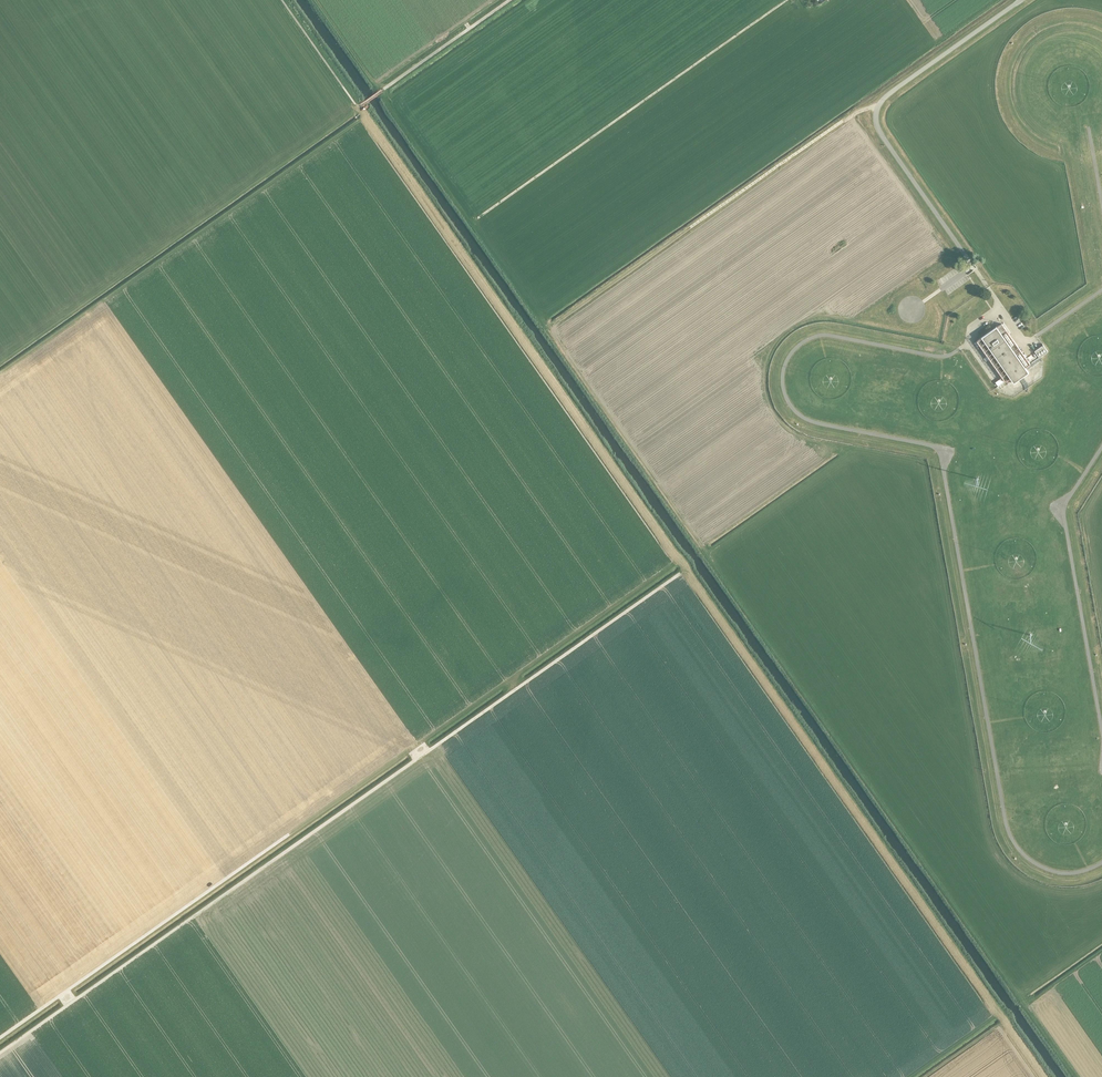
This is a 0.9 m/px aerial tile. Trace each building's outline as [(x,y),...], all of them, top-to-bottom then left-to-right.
[(1002,324),(997,327),(991,331),(990,330),(987,332),(988,333),(977,341),(1005,381),(1010,378),(1014,383),(1029,372),(1025,367),(1030,364),(1002,324)] [(1035,351),(1039,358),(1048,351),(1043,345),(1035,351)] [(1010,381),(1002,386),(1004,389),(1012,385),(1010,381)] [(136,932),(150,924),(143,912),(133,918),(137,925),(133,927),(136,932)]
